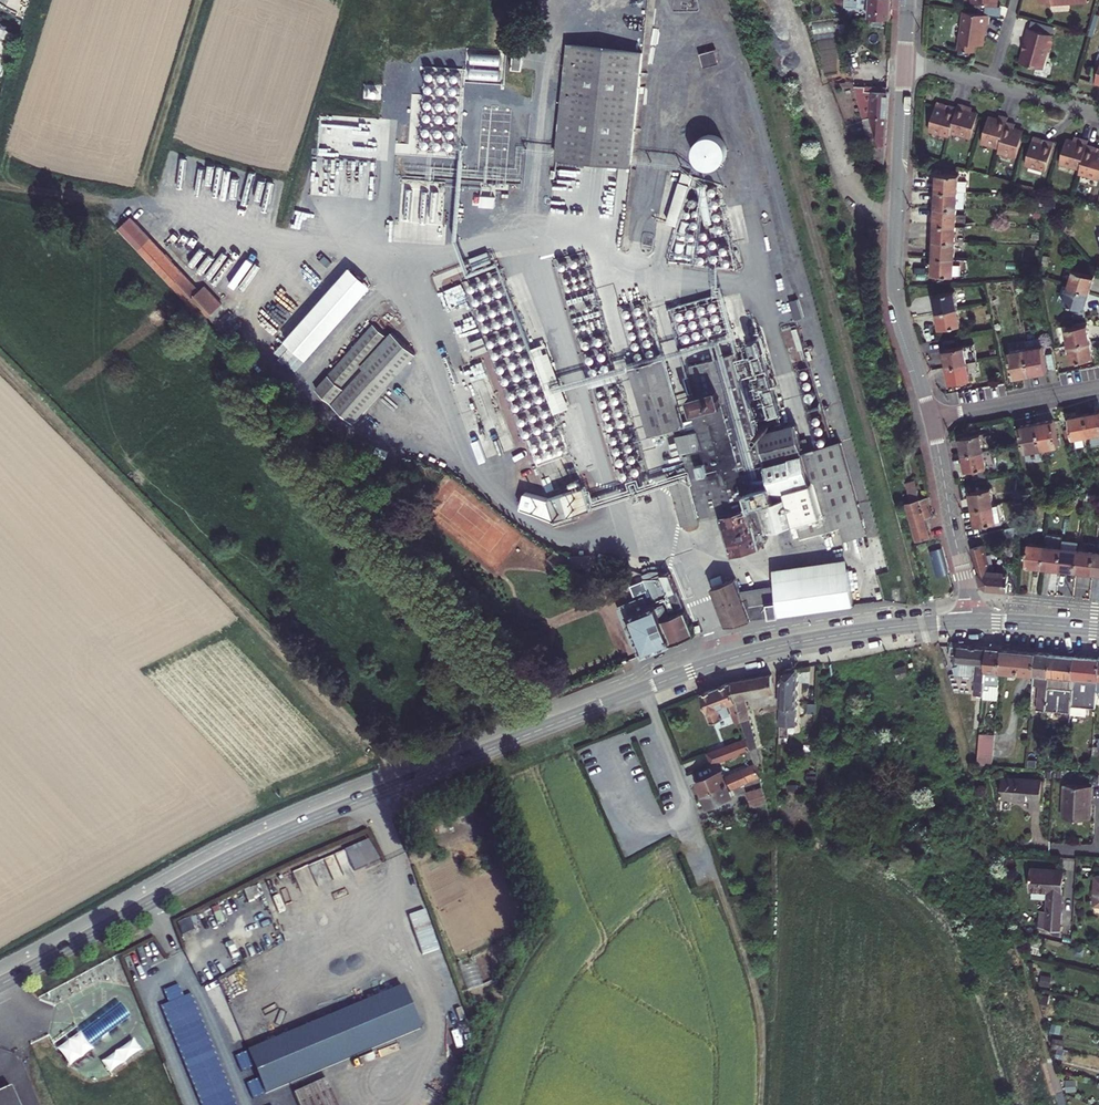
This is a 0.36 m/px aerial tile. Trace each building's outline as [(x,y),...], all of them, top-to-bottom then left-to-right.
[(868,18),(891,20),(892,0),(849,0),(848,7),(869,9),(868,18)] [(987,0),(981,0),(981,2),(989,3),(988,10),(1005,11),(1006,2),(1001,1),(987,0)] [(988,42),(990,28),(988,28),(989,19),(991,20),(994,20),(995,11),(969,8),(964,46),(980,48),(981,41),(988,42)] [(1050,36),(1051,31),(1028,24),(1024,37),(1027,38),(1025,45),(1024,45),(1020,58),(1042,64),(1047,46),(1050,45),(1052,38),(1050,36)] [(652,48),(575,37),(559,155),(636,166),(652,48)] [(701,52),(705,66),(721,61),(717,47),(701,52)] [(888,81),(857,80),(881,168),(888,169),(892,94),(887,93),(888,81)] [(975,109),(968,107),(963,105),(964,101),(956,99),(955,102),(947,100),(946,105),(941,103),(934,101),(927,126),(947,132),(948,127),(968,133),(975,109)] [(1012,153),(1019,130),(1010,127),(1012,119),(1004,117),(1005,113),(997,110),(996,113),(994,118),(985,115),(979,138),(996,143),(995,148),(1012,153)] [(1012,119),(1010,127),(1019,130),(1021,122),(1012,119)] [(693,135),(696,165),(725,163),(723,133),(693,135)] [(1076,169),(1096,175),(1098,164),(1098,149),(1096,148),(1092,147),(1093,142),(1085,140),(1086,135),(1077,133),(1076,138),(1071,136),(1064,134),(1057,159),(1077,165),(1076,169)] [(1041,139),(1030,135),(1023,159),(1042,165),(1051,137),(1042,134),(1041,139)] [(681,170),(670,221),(681,223),(692,172),(681,170)] [(941,187),(961,189),(962,171),(942,170),(941,187)] [(668,218),(677,180),(670,179),(661,216),(668,218)] [(961,189),(941,187),(940,204),(960,205),(967,206),(967,189),(961,189)] [(405,195),(404,224),(421,225),(421,228),(439,229),(441,197),(405,195)] [(940,204),(939,220),(959,222),(960,205),(940,204)] [(114,231),(185,305),(198,293),(162,256),(165,253),(163,250),(160,253),(127,219),(114,231)] [(938,236),(959,238),(959,222),(939,220),(938,236)] [(768,252),(780,248),(776,233),(764,236),(768,252)] [(937,253),(958,254),(959,238),(938,236),(937,253)] [(475,266),(494,260),(490,249),(471,255),(475,266)] [(250,252),(219,280),(235,297),(265,268),(250,252)] [(958,254),(937,253),(936,271),(957,272),(958,254)] [(784,259),(770,262),(774,279),(788,276),(784,259)] [(368,293),(340,269),(271,349),(297,373),(368,293)] [(708,269),(707,277),(707,278),(725,280),(726,271),(708,269)] [(1073,271),(1069,286),(1089,292),(1093,276),(1073,271)] [(1084,307),(1089,292),(1069,286),(1065,302),(1084,307)] [(937,296),(940,311),(959,308),(956,292),(937,296)] [(676,347),(728,332),(717,294),(665,310),(676,347)] [(962,325),(959,308),(940,311),(943,329),(962,325)] [(391,325),(381,315),(321,381),(320,380),(314,386),(316,388),(314,389),(351,422),(413,352),(390,331),(382,340),(379,338),(391,325)] [(1066,326),(1069,342),(1089,338),(1086,322),(1066,326)] [(1092,354),(1089,338),(1069,342),(1072,358),(1092,354)] [(547,341),(532,346),(554,412),(571,406),(561,379),(560,379),(547,341)] [(1039,342),(1022,346),(1027,369),(1043,366),(1039,342)] [(965,346),(946,350),(949,366),(968,362),(965,346)] [(1010,372),(1027,369),(1022,346),(1005,349),(1010,372)] [(763,538),(759,524),(797,513),(803,533),(843,522),(864,516),(853,474),(841,439),(804,449),(796,424),(772,430),(774,428),(774,427),(774,425),(774,422),(773,421),(770,418),(767,418),(764,418),(762,420),(759,424),(760,427),(761,430),(765,432),(759,434),(733,352),(709,359),(713,370),(692,377),(696,391),(690,394),(694,408),(732,535),(735,546),(763,538)] [(968,362),(949,366),(953,383),(972,379),(968,362)] [(673,383),(671,383),(646,392),(659,433),(680,426),(686,424),(682,412),(673,383)] [(726,536),(732,535),(694,408),(682,412),(686,424),(680,426),(695,474),(705,504),(709,503),(716,501),(726,536)] [(1082,411),(1085,429),(1087,443),(1098,440),(1098,408),(1082,411)] [(1085,429),(1082,411),(1065,415),(1069,433),(1070,432),(1072,444),(1080,442),(1078,431),(1085,429)] [(1050,417),(1033,421),(1038,443),(1054,440),(1050,417)] [(1038,443),(1033,421),(1018,424),(1022,446),(1038,443)] [(980,432),(962,435),(965,451),(983,447),(980,432)] [(671,439),(674,453),(680,451),(678,438),(671,439)] [(991,446),(983,447),(965,451),(968,468),(995,463),(991,446)] [(909,495),(906,496),(916,533),(929,529),(924,511),(931,509),(926,490),(919,493),(913,473),(904,476),(909,495)] [(708,516),(705,504),(695,474),(679,479),(691,521),(708,516)] [(557,517),(590,507),(592,506),(585,483),(550,495),(557,517)] [(972,488),(975,505),(995,500),(991,484),(972,488)] [(1000,499),(995,500),(975,505),(979,521),(993,518),(994,521),(1004,519),(1000,499)] [(843,522),(847,536),(868,530),(864,516),(843,522)] [(1021,521),(1001,526),(1004,537),(1019,533),(1021,521)] [(1057,561),(1059,543),(1060,534),(1043,532),(1042,541),(1040,559),(1057,561)] [(1040,559),(1042,541),(1027,539),(1025,558),(1040,559)] [(980,542),(968,544),(979,581),(984,585),(1014,587),(1016,570),(989,568),(980,542)] [(1057,561),(1074,563),(1076,544),(1059,543),(1057,561)] [(1090,565),(1092,546),(1076,544),(1074,563),(1090,565)] [(944,545),(931,548),(938,574),(951,571),(944,545)] [(1098,566),(1098,547),(1092,546),(1090,565),(1098,566)] [(775,570),(779,595),(782,613),(852,604),(846,560),(775,570)] [(584,569),(569,564),(563,568),(565,576),(572,578),(576,575),(582,576),(584,569)] [(649,569),(650,572),(659,595),(664,597),(667,596),(668,600),(649,605),(646,597),(621,607),(635,646),(640,644),(645,656),(696,633),(674,573),(666,570),(664,566),(659,565),(649,569)] [(714,588),(726,623),(753,618),(782,613),(779,595),(745,599),(736,577),(717,584),(714,588)] [(1000,654),(962,651),(961,660),(966,679),(986,680),(985,685),(988,685),(987,704),(997,704),(997,703),(1000,654)] [(1012,704),(1013,678),(1014,655),(1000,654),(997,703),(1012,704)] [(900,656),(901,666),(911,665),(910,655),(900,656)] [(1013,678),(1047,679),(1048,658),(1014,655),(1013,678)] [(1060,714),(1061,699),(1063,659),(1048,658),(1047,679),(1054,679),(1053,714),(1060,714)] [(1085,718),(1088,661),(1063,659),(1061,699),(1065,699),(1065,696),(1078,697),(1077,700),(1074,700),(1073,706),(1078,706),(1078,718),(1085,718)] [(1088,661),(1085,718),(1085,720),(1098,721),(1098,662),(1088,661)] [(794,671),(793,724),(810,724),(811,668),(794,671)] [(782,676),(742,687),(747,702),(752,702),(755,714),(769,710),(767,700),(779,697),(778,693),(786,690),(782,676)] [(735,684),(710,692),(724,722),(735,719),(734,715),(741,712),(745,724),(753,721),(747,702),(742,687),(740,682),(735,684)] [(757,740),(746,745),(750,755),(762,751),(757,740)] [(994,741),(993,772),(1008,773),(1010,742),(994,741)] [(746,745),(737,748),(739,759),(750,755),(746,745)] [(721,754),(724,765),(730,762),(739,759),(737,748),(721,754)] [(724,765),(712,769),(715,777),(733,769),(730,762),(724,765)] [(709,783),(715,796),(769,773),(767,766),(735,779),(733,773),(709,783)] [(715,796),(720,808),(743,798),(741,793),(771,780),(769,773),(715,796)] [(1002,778),(1001,798),(1029,800),(1029,807),(1041,808),(1043,780),(1002,778)] [(772,784),(759,790),(762,795),(775,789),(772,784)] [(1064,788),(1062,819),(1089,821),(1091,789),(1064,788)] [(779,800),(775,789),(762,795),(764,800),(770,797),(772,803),(779,800)] [(346,849),(356,870),(380,859),(370,837),(346,849)] [(1046,911),(1046,920),(1062,921),(1063,911),(1061,911),(1062,871),(1031,870),(1030,891),(1049,892),(1048,911),(1046,911)] [(184,934),(196,929),(191,916),(178,921),(184,934)] [(470,988),(485,983),(477,956),(461,961),(470,988)] [(262,1090),(422,1031),(405,987),(246,1046),(262,1090)] [(126,1001),(105,1017),(115,1031),(137,1015),(126,1001)] [(105,1017),(97,1023),(107,1037),(108,1037),(116,1032),(115,1031),(105,1017)] [(97,1023),(86,1031),(96,1045),(107,1037),(97,1023)] [(81,1025),(70,1034),(86,1056),(98,1048),(96,1045),(86,1031),(81,1025)] [(57,1043),(74,1066),(86,1056),(70,1034),(57,1043)] [(148,1049),(141,1039),(123,1052),(131,1062),(148,1049)] [(1074,1046),(1066,1044),(1064,1053),(1072,1055),(1074,1046)] [(113,1075),(131,1062),(123,1052),(106,1065),(113,1075)] [(294,1089),(300,1104),(340,1104),(329,1077),(294,1089)] [(0,1081),(0,1104),(11,1104),(0,1081)]
